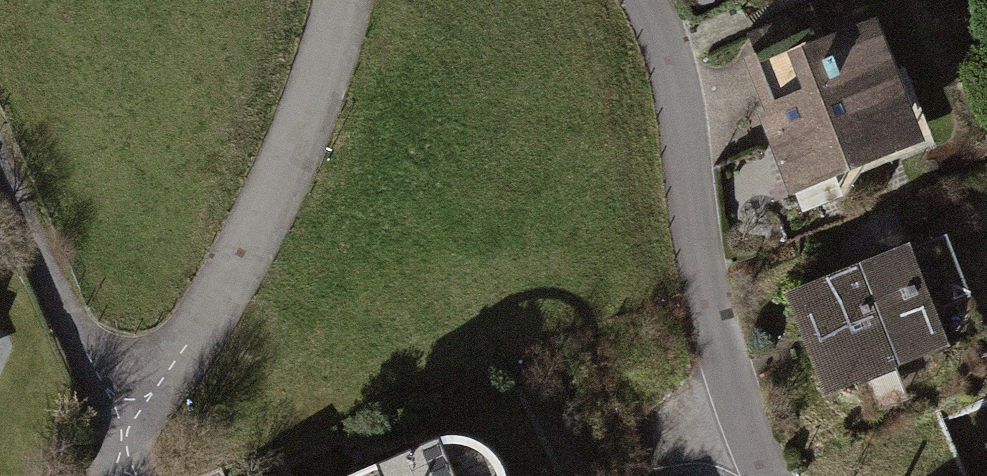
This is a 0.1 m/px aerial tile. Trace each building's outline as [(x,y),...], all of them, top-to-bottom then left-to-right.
[(881,52),(760,89),(798,212),(919,176),(881,52)] [(925,252),(797,304),(846,425),(974,373),(925,252)] [(490,445),(435,432),(341,475),(498,475),(490,445)] [(933,475),(986,475),(986,455),(933,475)]
